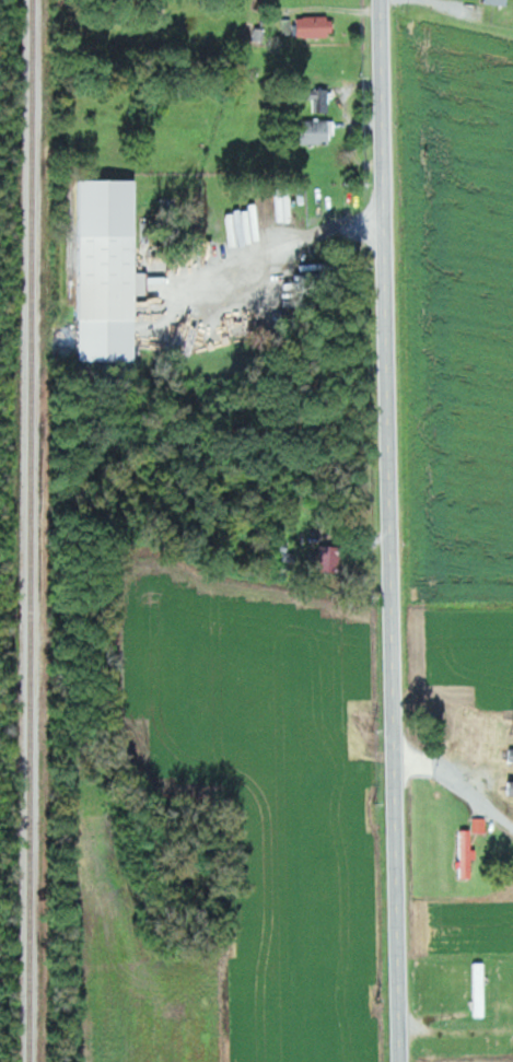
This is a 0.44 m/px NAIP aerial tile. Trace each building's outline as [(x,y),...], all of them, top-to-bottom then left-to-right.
[(301,16),(301,35),(336,36),(336,17),(301,16)] [(331,120),(309,121),(309,144),(332,144),(331,120)] [(86,284),(79,284),(79,319),(85,319),(84,361),(141,361),(142,179),(86,179),(86,284)] [(319,553),(313,553),(313,564),(340,565),(340,547),(319,546),(319,553)] [(474,818),(475,832),(487,832),(487,818),(474,818)] [(462,830),(461,877),(474,877),(474,859),(478,859),(479,848),(473,848),(474,830),(462,830)]
